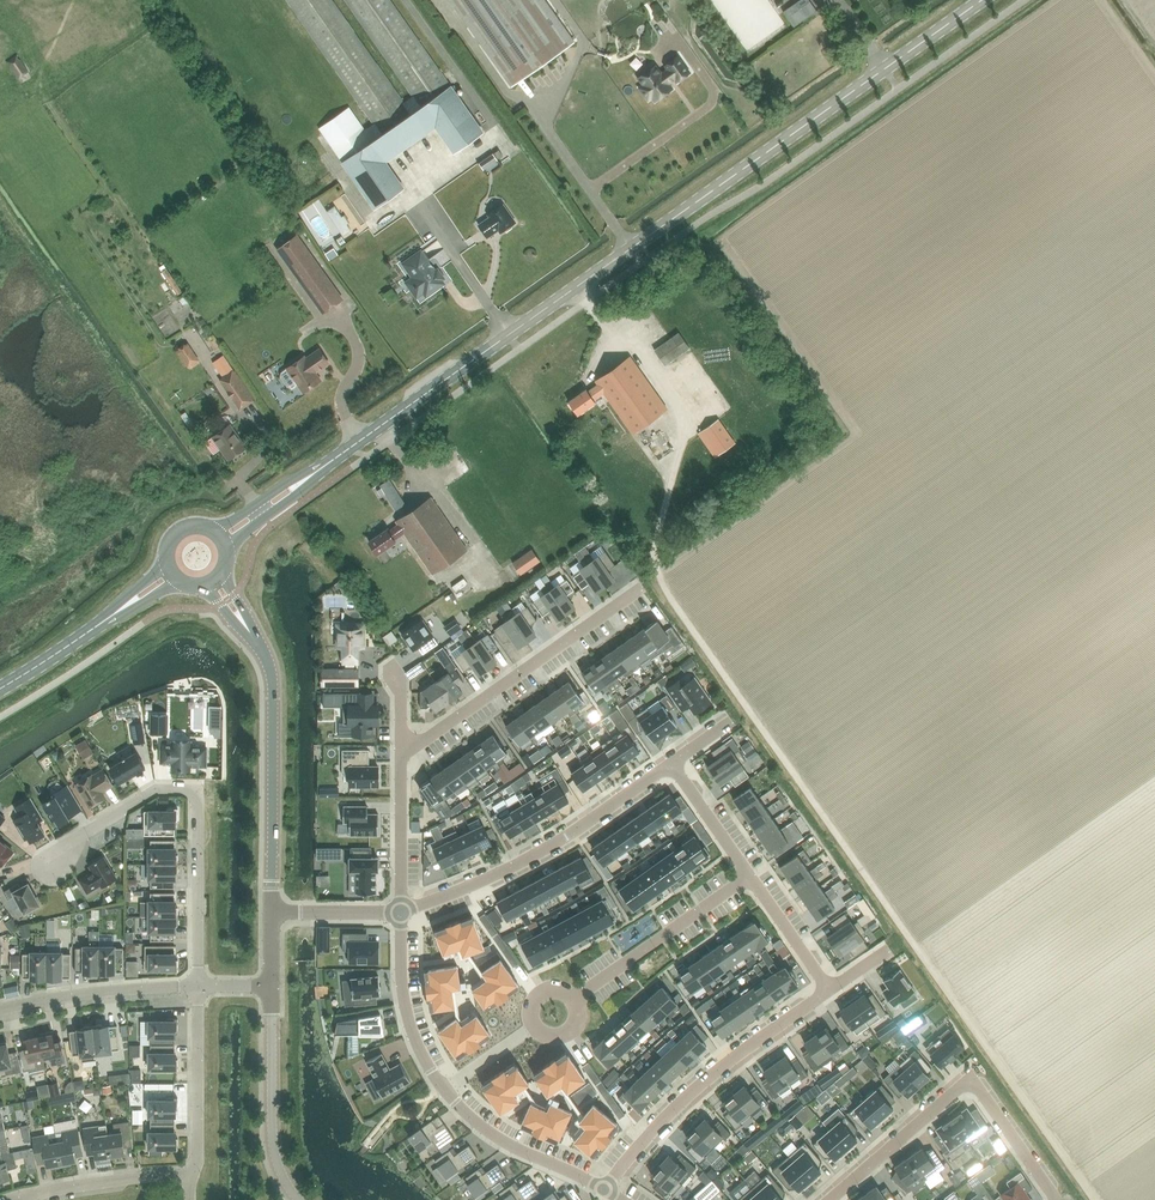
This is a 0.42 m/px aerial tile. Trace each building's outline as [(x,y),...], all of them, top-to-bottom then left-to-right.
[(356,99),(374,124),(364,130),(348,108),(318,128),(351,175),(374,208),(404,188),(385,161),(435,126),(454,153),(483,132),(390,0),(345,0),(413,97),(403,103),(330,0),(287,0),(356,99)] [(511,86),(574,41),(545,0),(450,0),(511,86)] [(795,3),(783,11),(793,27),(816,11),(809,2),(799,9),(795,3)] [(652,97),(655,101),(672,89),(668,83),(675,79),(677,82),(689,73),(678,57),(665,66),(668,69),(661,74),(655,66),(638,78),(643,85),(640,88),(648,99),(652,97)] [(32,73),(23,78),(28,87),(37,81),(32,73)] [(498,150),(493,153),(497,158),(502,155),(498,150)] [(493,153),(487,157),(492,164),(497,160),(493,153)] [(566,181),(562,183),(567,190),(571,187),(566,181)] [(515,222),(502,204),(488,214),(489,217),(478,225),(487,237),(498,229),(500,232),(515,222)] [(347,219),(344,215),(341,217),(334,206),(326,211),(342,235),(350,230),(344,221),(347,219)] [(342,298),(296,236),(278,249),(323,312),(342,298)] [(334,248),(324,254),(329,261),(338,255),(334,248)] [(433,289),(442,283),(440,279),(442,278),(437,270),(435,272),(420,252),(413,256),(412,255),(402,262),(411,274),(412,273),(416,279),(412,281),(415,285),(414,286),(415,288),(416,288),(420,293),(431,286),(433,289)] [(166,266),(161,270),(176,294),(181,290),(166,266)] [(665,366),(690,348),(678,332),(654,350),(665,366)] [(210,343),(214,349),(219,345),(215,339),(210,343)] [(320,367),(321,368),(328,363),(318,349),(305,358),(304,356),(286,368),(303,392),(320,380),(314,371),(320,367)] [(188,366),(197,360),(194,355),(185,361),(188,366)] [(593,399),(603,393),(631,433),(666,408),(629,356),(595,381),(597,384),(587,391),(585,388),(568,401),(577,414),(594,401),(593,399)] [(253,401),(228,364),(220,370),(227,381),(224,384),(240,409),(253,401)] [(718,419),(698,433),(715,458),(735,443),(718,419)] [(212,436),(228,459),(244,448),(228,425),(212,436)] [(645,439),(656,449),(666,440),(655,429),(645,439)] [(389,479),(379,485),(395,510),(405,504),(389,479)] [(368,541),(377,554),(395,542),(393,540),(403,533),(431,574),(466,550),(430,497),(395,521),(397,524),(387,531),(386,529),(368,541)] [(584,546),(579,550),(585,558),(590,554),(584,546)] [(532,549),(512,563),(520,575),(540,561),(532,549)] [(579,562),(580,561),(585,558),(579,550),(573,554),(578,561),(579,562)] [(614,580),(607,571),(615,565),(605,551),(594,560),(590,554),(585,558),(605,586),(614,580)] [(580,561),(583,567),(572,575),(581,588),(589,583),(596,592),(605,586),(585,558),(580,561)] [(562,567),(563,568),(568,565),(565,560),(560,564),(562,567)] [(545,574),(540,578),(545,585),(551,582),(551,581),(545,574)] [(540,589),(545,585),(540,578),(534,582),(539,589),(540,589)] [(576,593),(566,579),(555,587),(551,582),(545,585),(565,614),(574,607),(568,598),(576,593)] [(346,586),(341,580),(334,584),(337,588),(343,588),(346,586)] [(540,589),(544,594),(533,602),(542,616),(550,611),(557,620),(565,614),(545,585),(540,589)] [(501,605),(496,609),(501,616),(506,613),(501,605)] [(535,635),(529,626),(536,620),(527,607),(515,615),(512,609),(506,613),(526,641),(535,635)] [(503,644),(511,638),(517,647),(526,641),(506,613),(501,616),(505,622),(494,630),(503,644)] [(413,651),(418,647),(422,654),(438,644),(422,620),(402,634),(413,651)] [(444,627),(450,635),(460,629),(454,620),(444,627)] [(656,620),(645,628),(662,652),(672,645),(674,647),(682,641),(671,626),(665,631),(664,630),(663,631),(656,620)] [(343,663),(345,663),(345,670),(322,670),(322,676),(321,676),(321,678),(322,678),(322,685),(357,685),(357,670),(355,670),(355,663),(357,663),(357,647),(363,647),(363,624),(343,624),(343,634),(337,634),(337,647),(343,647),(343,663)] [(645,628),(634,636),(650,658),(651,660),(662,652),(645,628)] [(462,633),(467,640),(472,637),(467,629),(462,633)] [(461,642),(462,644),(467,640),(462,633),(457,637),(461,642)] [(487,669),(496,662),(489,653),(497,648),(488,634),(476,642),(472,637),(467,640),(487,669)] [(650,658),(634,636),(624,643),(639,665),(650,658)] [(454,657),(464,671),(472,666),(478,675),(487,669),(467,640),(462,644),(466,649),(454,657)] [(624,643),(613,650),(630,674),(640,666),(639,665),(624,643)] [(441,662),(449,656),(442,647),(434,653),(441,662)] [(630,674),(613,650),(603,658),(617,679),(618,679),(616,676),(622,672),(625,677),(630,674)] [(617,679),(603,658),(592,665),(607,686),(617,679)] [(696,665),(691,658),(679,667),(684,673),(696,665)] [(668,673),(674,669),(670,664),(664,668),(668,673)] [(607,686),(592,665),(581,673),(594,692),(601,687),(605,692),(609,689),(607,686)] [(457,668),(456,667),(448,672),(435,682),(449,702),(462,693),(458,686),(463,682),(454,669),(457,668)] [(652,672),(656,677),(661,673),(658,668),(652,672)] [(641,679),(645,685),(651,681),(647,676),(641,679)] [(628,679),(632,685),(636,682),(632,677),(628,679)] [(664,686),(667,683),(663,677),(657,681),(661,687),(664,686)] [(684,685),(680,679),(666,689),(677,704),(684,700),(693,713),(711,702),(694,678),(684,685)] [(586,705),(579,694),(569,681),(558,689),(575,713),(586,705)] [(449,702),(435,682),(420,692),(420,708),(427,708),(431,705),(435,711),(449,702)] [(575,713),(558,689),(548,696),(561,715),(567,711),(571,716),(575,713)] [(644,697),(645,693),(647,692),(646,689),(638,695),(641,699),(644,697)] [(579,694),(586,705),(591,702),(583,691),(579,694)] [(372,694),(341,694),(341,706),(343,706),(343,722),(338,722),(338,737),(357,737),(368,737),(368,735),(371,735),(371,732),(373,732),(373,727),(371,727),(371,724),(378,724),(378,705),(372,705),(372,694)] [(615,698),(619,704),(624,700),(620,695),(618,696),(616,698),(615,698)] [(665,733),(676,725),(667,712),(675,706),(667,695),(658,701),(662,706),(651,713),(647,707),(647,708),(665,733)] [(561,715),(548,696),(537,704),(552,725),(557,722),(555,719),(561,715)] [(604,714),(610,709),(604,701),(598,706),(604,714)] [(627,703),(619,709),(628,721),(635,716),(627,703)] [(552,725),(537,704),(527,711),(540,730),(550,723),(552,725)] [(117,711),(118,719),(139,716),(138,708),(117,711)] [(635,716),(653,742),(665,733),(647,708),(635,716)] [(214,734),(214,738),(221,738),(221,709),(211,709),(210,726),(210,730),(210,734),(214,734)] [(593,722),(601,716),(596,709),(588,715),(593,722)] [(620,731),(623,729),(628,726),(616,710),(612,713),(609,715),(620,731)] [(540,730),(527,711),(516,719),(533,742),(537,739),(534,734),(540,730)] [(168,715),(150,715),(150,734),(168,734),(168,715)] [(533,742),(516,719),(505,726),(522,750),(533,742)] [(578,731),(585,726),(580,720),(574,725),(578,731)] [(130,724),(133,745),(145,743),(141,722),(130,724)] [(596,733),(600,730),(596,724),(590,729),(594,734),(596,733)] [(623,729),(620,731),(612,737),(627,760),(639,752),(623,729)] [(591,737),(586,731),(579,736),(583,743),(591,737)] [(507,753),(494,734),(483,742),(501,768),(500,765),(503,763),(500,758),(507,753)] [(561,739),(564,743),(570,739),(568,735),(561,739)] [(562,742),(558,736),(552,740),(556,746),(562,742)] [(570,748),(577,743),(575,739),(573,737),(566,742),(570,748)] [(627,760),(612,737),(601,745),(616,767),(627,760)] [(83,760),(93,753),(85,739),(74,746),(83,760)] [(748,740),(740,746),(745,754),(753,748),(748,740)] [(161,745),(161,763),(172,763),(172,770),(190,770),(190,766),(206,767),(206,747),(190,747),(190,741),(172,741),(172,745),(161,745)] [(501,768),(483,742),(472,750),(489,773),(487,770),(493,766),(496,771),(501,768)] [(707,767),(714,775),(742,755),(738,750),(733,754),(725,743),(711,752),(717,760),(707,767)] [(543,756),(550,751),(547,745),(539,751),(543,756)] [(566,756),(571,752),(566,745),(557,752),(560,756),(562,759),(566,756)] [(616,767),(601,745),(590,752),(605,775),(616,767)] [(744,754),(749,760),(758,754),(753,748),(745,754),(744,754)] [(368,750),(342,750),(342,775),(348,775),(348,786),(378,786),(378,765),(368,766),(368,750)] [(489,773),(472,750),(461,757),(478,781),(489,773)] [(51,755),(55,762),(62,758),(58,751),(51,755)] [(579,760),(582,765),(594,783),(605,775),(590,752),(579,760)] [(118,784),(145,768),(135,753),(109,768),(118,784)] [(527,753),(521,757),(528,767),(534,763),(527,753)] [(746,761),(742,755),(714,775),(720,784),(729,778),(735,785),(748,776),(740,765),(746,761)] [(478,781),(461,757),(451,765),(467,788),(478,781)] [(500,765),(501,768),(504,773),(505,773),(509,770),(503,763),(500,765)] [(467,788),(451,765),(440,772),(457,795),(467,788)] [(583,791),(594,783),(582,765),(571,773),(583,791)] [(766,775),(771,772),(766,766),(762,769),(766,775)] [(76,784),(89,807),(105,797),(100,791),(104,789),(105,790),(113,785),(103,769),(91,776),(91,775),(76,784)] [(440,772),(430,779),(444,801),(445,800),(451,796),(452,798),(457,795),(440,772)] [(525,782),(531,779),(527,773),(522,776),(521,776),(525,782)] [(509,780),(505,774),(500,777),(504,783),(509,780)] [(557,783),(554,778),(542,785),(556,809),(568,802),(563,793),(569,790),(563,780),(557,783)] [(444,801),(430,779),(419,787),(424,794),(421,797),(423,800),(427,798),(435,811),(442,806),(444,809),(448,806),(449,806),(445,800),(444,801)] [(510,784),(517,795),(521,793),(515,781),(510,784)] [(54,796),(42,804),(52,820),(54,819),(58,825),(66,821),(66,820),(67,820),(67,819),(68,818),(68,817),(67,817),(67,816),(66,815),(71,812),(73,815),(82,809),(68,785),(53,794),(54,796)] [(556,809),(542,785),(531,792),(545,816),(556,809)] [(484,789),(487,794),(492,791),(488,786),(484,789)] [(750,787),(733,799),(740,810),(758,798),(750,787)] [(487,794),(483,789),(476,794),(479,799),(487,794)] [(775,793),(779,799),(783,796),(779,791),(775,793)] [(533,823),(545,816),(531,792),(524,797),(521,793),(517,795),(519,799),(533,823)] [(674,800),(669,793),(658,801),(674,824),(671,819),(688,806),(680,795),(674,800)] [(783,805),(787,802),(783,796),(779,799),(783,805)] [(20,817),(13,820),(25,840),(27,838),(30,842),(44,834),(37,822),(43,818),(31,798),(19,805),(23,811),(18,814),(20,817)] [(467,798),(462,802),(465,806),(465,807),(471,803),(467,798)] [(740,810),(748,821),(765,809),(758,798),(740,810)] [(508,806),(522,830),(533,823),(519,799),(508,806)] [(461,801),(456,805),(460,810),(460,811),(465,807),(465,806),(462,802),(461,801)] [(658,801),(647,809),(659,826),(666,822),(670,827),(674,824),(658,801)] [(349,835),(378,835),(378,814),(367,814),(367,807),(343,806),(343,823),(349,823),(349,835)] [(442,806),(435,811),(442,820),(454,814),(448,806),(444,809),(442,806)] [(510,837),(522,830),(508,806),(490,817),(500,834),(506,830),(510,837)] [(174,835),(174,827),(175,827),(175,821),(177,821),(177,808),(167,808),(167,811),(144,811),(144,835),(174,835)] [(647,809),(636,817),(648,834),(651,838),(662,830),(659,826),(647,809)] [(748,821),(755,832),(772,820),(765,809),(748,821)] [(636,817),(625,824),(637,842),(648,834),(636,817)] [(755,832),(763,842),(780,830),(772,820),(755,832)] [(411,821),(411,832),(420,832),(420,821),(411,821)] [(625,824),(614,832),(626,850),(637,842),(625,824)] [(677,834),(679,832),(676,827),(674,824),(670,827),(674,833),(675,835),(677,834)] [(442,867),(455,861),(443,837),(438,825),(430,829),(436,840),(426,845),(428,849),(426,850),(432,864),(439,860),(442,867)] [(479,850),(492,844),(489,839),(486,831),(483,825),(470,831),(479,850)] [(797,842),(786,826),(780,830),(763,842),(770,853),(772,852),(776,857),(797,842)] [(486,831),(489,839),(496,836),(492,828),(486,831)] [(443,837),(455,861),(467,856),(458,836),(455,831),(443,837)] [(467,856),(479,850),(470,831),(458,836),(467,856)] [(626,850),(614,832),(603,840),(615,857),(626,850)] [(709,854),(704,846),(702,848),(693,835),(682,842),(683,845),(696,863),(709,854)] [(654,842),(657,847),(662,843),(660,840),(659,838),(656,840),(654,842)] [(149,848),(149,864),(177,864),(177,854),(175,854),(175,848),(174,848),(174,840),(150,840),(150,848),(149,848)] [(592,848),(604,865),(615,857),(603,840),(592,848)] [(1,865),(13,852),(0,842),(0,864),(1,865)] [(642,848),(643,850),(646,855),(648,853),(652,851),(647,844),(642,848)] [(683,845),(673,852),(686,871),(696,863),(683,845)] [(340,857),(340,848),(323,848),(323,857),(340,857)] [(349,858),(349,873),(356,873),(356,894),(375,894),(375,871),(378,871),(378,858),(370,858),(371,848),(351,848),(351,858),(349,858)] [(673,852),(662,860),(675,878),(686,871),(673,852)] [(776,861),(779,866),(791,858),(788,853),(776,861)] [(805,865),(797,854),(779,866),(787,877),(805,865)] [(116,879),(103,857),(89,866),(93,873),(89,876),(88,875),(79,880),(87,893),(100,885),(102,888),(116,879)] [(581,857),(568,863),(578,882),(581,887),(593,881),(587,869),(582,859),(581,857)] [(586,857),(582,859),(587,869),(592,866),(586,857)] [(662,860),(652,867),(665,886),(675,878),(662,860)] [(822,862),(816,866),(819,871),(825,867),(822,862)] [(568,863),(557,870),(567,888),(578,882),(568,863)] [(619,863),(613,867),(617,873),(623,869),(621,866),(619,863)] [(177,864),(149,864),(141,864),(141,878),(149,878),(149,880),(150,880),(150,888),(174,888),(174,880),(175,880),(175,874),(177,874),(177,864)] [(652,867),(650,865),(640,873),(641,875),(654,893),(665,886),(652,867)] [(816,866),(809,871),(805,865),(787,877),(794,888),(819,871),(816,866)] [(631,877),(639,872),(635,866),(627,872),(631,877)] [(829,871),(833,877),(837,874),(833,868),(829,871)] [(557,870),(545,876),(555,895),(562,891),(565,896),(569,894),(567,888),(557,870)] [(794,888),(802,899),(819,886),(815,880),(822,875),(819,871),(794,888)] [(628,879),(624,874),(619,877),(623,882),(628,879)] [(837,882),(841,880),(837,874),(833,877),(837,882)] [(641,875),(631,882),(644,901),(654,893),(641,875)] [(555,895),(545,876),(533,882),(543,901),(555,895)] [(136,880),(125,880),(125,889),(136,889),(136,880)] [(533,882),(521,889),(531,907),(539,903),(542,909),(546,907),(543,901),(533,882)] [(633,909),(644,901),(631,882),(618,892),(623,899),(625,898),(633,909)] [(24,913),(39,905),(34,895),(32,892),(28,884),(20,888),(18,884),(3,892),(7,899),(15,895),(24,913)] [(802,899),(809,909),(827,897),(819,886),(802,899)] [(576,890),(579,896),(584,893),(583,890),(581,887),(581,888),(576,890)] [(531,907),(521,889),(509,895),(519,914),(531,907)] [(834,908),(830,901),(838,896),(835,891),(827,897),(809,909),(817,920),(834,908)] [(149,917),(177,917),(177,907),(175,907),(175,901),(174,901),(174,893),(150,893),(150,901),(149,901),(149,917)] [(852,897),(856,903),(860,900),(856,894),(852,897)] [(519,914),(509,895),(497,902),(507,920),(519,914)] [(76,899),(69,902),(74,913),(80,910),(76,899)] [(615,920),(614,917),(616,917),(606,899),(591,907),(590,904),(589,905),(601,927),(615,920)] [(601,927),(589,905),(578,911),(579,913),(590,933),(601,927)] [(503,920),(495,909),(486,915),(494,926),(503,920)] [(868,911),(860,917),(864,924),(872,918),(873,918),(868,911)] [(579,913),(568,919),(578,939),(590,933),(579,913)] [(827,937),(833,946),(862,926),(858,921),(852,925),(844,914),(831,923),(836,931),(827,937)] [(434,930),(443,953),(460,947),(463,955),(483,947),(472,916),(471,916),(472,920),(461,925),(460,921),(446,926),(448,929),(437,933),(436,929),(434,930)] [(526,926),(528,925),(532,923),(528,916),(525,917),(522,919),(523,919),(526,926)] [(177,917),(149,917),(149,932),(150,932),(150,941),(174,941),(174,932),(175,932),(175,926),(177,926),(177,917)] [(6,923),(4,924),(9,931),(11,933),(13,932),(14,932),(20,930),(11,918),(6,923)] [(568,919),(556,925),(567,945),(578,939),(568,919)] [(871,929),(877,925),(875,922),(873,919),(867,923),(869,926),(871,929)] [(532,923),(528,925),(530,929),(538,925),(537,923),(536,921),(535,921),(532,923)] [(758,927),(754,922),(743,929),(759,953),(764,950),(762,947),(768,943),(768,942),(764,937),(763,935),(765,933),(760,926),(758,927)] [(19,926),(20,930),(22,939),(31,936),(28,923),(19,926)] [(567,945),(556,925),(550,929),(547,924),(542,926),(545,932),(556,952),(567,945)] [(865,932),(862,926),(833,946),(839,955),(849,949),(854,956),(868,947),(860,935),(865,932)] [(329,927),(318,927),(318,942),(329,942),(329,927)] [(743,929),(732,936),(748,960),(753,957),(749,952),(755,948),(759,953),(743,929)] [(89,931),(89,946),(99,946),(99,937),(99,932),(89,931)] [(545,932),(534,938),(544,958),(556,952),(545,932)] [(378,942),(368,942),(366,940),(364,940),(364,933),(342,933),(342,951),(349,951),(349,962),(378,962),(378,942)] [(502,937),(505,943),(510,940),(507,934),(502,937)] [(534,938),(532,935),(518,943),(524,954),(526,952),(532,964),(544,958),(534,938)] [(745,956),(748,960),(732,936),(721,944),(734,963),(745,956)] [(126,944),(126,953),(135,953),(135,944),(126,944)] [(734,963),(721,944),(711,951),(724,970),(734,963)] [(99,975),(99,946),(89,946),(83,946),(83,948),(75,948),(75,972),(83,972),(83,973),(89,973),(89,975),(99,975)] [(99,946),(99,975),(108,975),(108,973),(114,973),(114,972),(123,972),(123,948),(114,948),(114,946),(99,946)] [(166,970),(166,972),(177,972),(177,960),(175,960),(175,954),(174,954),(174,946),(145,946),(144,970),(166,970)] [(770,956),(765,949),(764,950),(759,953),(763,960),(770,956)] [(724,970),(711,951),(700,959),(715,980),(713,977),(724,970)] [(46,981),(46,952),(31,952),(31,954),(22,954),(22,978),(31,978),(31,979),(37,979),(37,981),(46,981)] [(62,952),(46,952),(46,981),(56,981),(56,979),(62,979),(62,978),(70,978),(70,954),(62,954),(62,952)] [(10,955),(10,969),(19,969),(19,967),(19,955),(10,955)] [(768,967),(768,966),(773,963),(774,962),(770,956),(763,960),(768,967)] [(495,998),(497,1002),(509,994),(506,990),(516,984),(519,988),(520,987),(500,959),(498,960),(494,963),(491,966),(487,968),(483,971),(482,972),(487,978),(472,989),(487,1009),(488,1009),(485,1005),(495,998)] [(712,989),(708,984),(715,980),(700,959),(689,966),(707,992),(712,989)] [(138,960),(126,960),(126,976),(138,976),(138,960)] [(797,985),(793,979),(796,977),(790,970),(788,972),(784,966),(778,970),(773,963),(768,966),(786,992),(797,985)] [(428,1008),(429,1010),(454,1006),(452,988),(460,987),(457,965),(424,970),(424,971),(428,971),(430,982),(426,983),(428,997),(432,996),(434,1008),(428,1008)] [(676,984),(685,997),(702,985),(707,992),(689,966),(678,974),(682,980),(676,984)] [(786,992),(768,966),(768,967),(771,971),(765,975),(762,971),(758,974),(776,1000),(786,992)] [(883,990),(882,991),(893,1007),(899,1002),(914,992),(915,992),(914,990),(914,991),(900,970),(899,969),(883,980),(888,987),(883,991),(883,990)] [(776,1000),(758,974),(757,974),(760,979),(750,986),(765,1007),(776,1000)] [(354,1005),(372,1004),(372,997),(380,996),(378,976),(351,979),(353,999),(353,998),(354,1005)] [(14,986),(3,988),(5,997),(16,995),(14,986)] [(765,1007),(750,986),(740,993),(736,987),(735,987),(754,1014),(765,1007)] [(674,1014),(672,1012),(678,1006),(677,1004),(676,1003),(672,998),(662,987),(651,996),(670,1017),(674,1014)] [(754,1014),(735,987),(731,990),(734,995),(728,999),(744,1022),(754,1014)] [(672,998),(676,1003),(682,999),(678,993),(672,998)] [(886,1014),(872,994),(866,998),(863,994),(859,997),(858,995),(850,1000),(868,1026),(886,1014)] [(666,1013),(670,1018),(670,1017),(651,996),(642,1005),(657,1022),(666,1013)] [(692,1007),(700,1002),(697,998),(690,1003),(692,1007)] [(712,998),(702,1005),(705,1010),(710,1006),(715,1003),(712,998)] [(744,1022),(728,999),(729,1001),(719,1008),(715,1003),(733,1029),(744,1022)] [(868,1026),(850,1000),(843,1006),(844,1007),(840,1010),(843,1015),(837,1019),(846,1032),(852,1028),(856,1034),(868,1026)] [(733,1029),(715,1003),(710,1006),(714,1011),(707,1015),(709,1018),(708,1018),(722,1037),(733,1029)] [(657,1022),(642,1005),(632,1013),(647,1030),(657,1022)] [(144,1037),(143,1020),(140,1020),(140,1013),(132,1013),(133,1038),(144,1037)] [(647,1030),(632,1013),(622,1022),(640,1041),(638,1039),(647,1030)] [(688,1024),(695,1018),(691,1013),(684,1019),(688,1024)] [(334,1034),(384,1035),(380,1014),(337,1022),(334,1034)] [(490,1035),(476,1015),(461,1025),(457,1018),(439,1031),(458,1058),(459,1057),(456,1054),(466,1047),(468,1050),(480,1042),(477,1039),(487,1032),(490,1036),(490,1035)] [(899,1020),(895,1023),(900,1029),(907,1023),(903,1017),(899,1020)] [(150,1045),(174,1045),(174,1037),(175,1037),(175,1031),(177,1031),(177,1019),(167,1019),(167,1021),(149,1021),(149,1037),(150,1037),(150,1045)] [(907,1023),(900,1029),(906,1036),(916,1028),(911,1020),(907,1023)] [(886,1026),(892,1034),(899,1029),(893,1021),(886,1026)] [(630,1050),(640,1041),(622,1022),(613,1030),(630,1050)] [(102,1024),(92,1026),(96,1054),(111,1052),(111,1051),(119,1050),(117,1026),(108,1027),(108,1026),(102,1027),(102,1024)] [(97,1060),(96,1054),(92,1026),(83,1027),(83,1029),(77,1030),(69,1031),(72,1056),(80,1055),(81,1062),(97,1060)] [(826,1027),(823,1029),(821,1027),(813,1032),(832,1059),(832,1058),(830,1057),(840,1050),(842,1051),(849,1046),(840,1033),(833,1038),(826,1027)] [(619,1056),(624,1051),(626,1053),(630,1050),(613,1030),(603,1039),(620,1058),(621,1058),(619,1056)] [(706,1046),(691,1030),(681,1039),(677,1035),(696,1056),(706,1046)] [(900,1030),(892,1036),(899,1044),(902,1042),(907,1038),(900,1030)] [(805,1038),(807,1040),(804,1043),(810,1051),(803,1056),(814,1071),(832,1059),(813,1032),(805,1038)] [(52,1034),(38,1037),(42,1058),(43,1058),(50,1057),(52,1065),(65,1062),(62,1047),(61,1040),(54,1042),(52,1034)] [(646,1039),(650,1044),(655,1039),(651,1035),(646,1039)] [(696,1056),(677,1035),(673,1039),(676,1043),(671,1048),(687,1065),(696,1056)] [(930,1045),(926,1049),(941,1066),(949,1060),(950,1060),(956,1055),(955,1055),(963,1047),(958,1042),(959,1041),(957,1039),(956,1039),(953,1035),(944,1042),(939,1036),(939,1035),(929,1044),(930,1044),(930,1045)] [(42,1058),(38,1037),(24,1040),(27,1055),(20,1056),(23,1071),(28,1070),(29,1073),(45,1069),(43,1058),(42,1058)] [(604,1060),(610,1067),(620,1058),(603,1039),(593,1048),(598,1053),(596,1055),(601,1062),(604,1060)] [(4,1069),(6,1075),(21,1072),(18,1057),(9,1058),(6,1042),(0,1044),(0,1069),(4,1069)] [(174,1045),(150,1045),(150,1053),(149,1053),(149,1069),(167,1069),(167,1071),(177,1071),(177,1059),(175,1059),(175,1053),(174,1053),(174,1045)] [(870,1052),(865,1045),(857,1052),(862,1058),(870,1052)] [(687,1065),(671,1048),(662,1057),(677,1073),(687,1065)] [(534,1073),(533,1074),(547,1095),(562,1084),(567,1091),(585,1079),(565,1051),(564,1051),(567,1055),(557,1062),(555,1059),(543,1067),(546,1070),(536,1077),(534,1073)] [(899,1065),(918,1087),(929,1077),(926,1074),(931,1069),(920,1056),(915,1051),(910,1056),(899,1065)] [(628,1056),(632,1060),(636,1057),(632,1052),(628,1056)] [(366,1062),(374,1077),(372,1079),(382,1097),(393,1091),(394,1093),(404,1088),(402,1086),(410,1082),(400,1063),(390,1069),(381,1053),(366,1062)] [(868,1055),(862,1060),(866,1065),(872,1060),(868,1055)] [(785,1056),(782,1058),(780,1056),(772,1061),(791,1087),(790,1085),(800,1078),(801,1080),(808,1075),(798,1060),(791,1064),(785,1056)] [(677,1073),(662,1057),(652,1066),(668,1082),(677,1073)] [(765,1067),(766,1069),(763,1071),(769,1080),(763,1084),(773,1099),(791,1087),(772,1061),(765,1067)] [(526,1079),(514,1062),(513,1063),(516,1067),(506,1073),(504,1070),(492,1078),(494,1081),(485,1088),(482,1084),(481,1085),(500,1112),(518,1100),(513,1093),(528,1083),(526,1079)] [(918,1087),(899,1065),(883,1079),(898,1097),(904,1093),(909,1098),(916,1092),(914,1090),(918,1087)] [(668,1082),(652,1066),(643,1074),(658,1091),(668,1082)] [(623,1072),(626,1076),(632,1071),(630,1068),(629,1068),(628,1067),(623,1072)] [(857,1072),(853,1067),(844,1074),(848,1080),(857,1072)] [(614,1069),(602,1080),(608,1086),(613,1082),(618,1076),(619,1076),(620,1075),(614,1069)] [(132,1082),(141,1082),(141,1070),(130,1070),(132,1082)] [(639,1109),(649,1100),(633,1083),(626,1076),(623,1072),(619,1077),(629,1087),(618,1098),(623,1103),(626,1099),(632,1106),(634,1104),(639,1109)] [(643,1074),(633,1083),(649,1100),(658,1091),(643,1074)] [(839,1087),(848,1080),(844,1074),(834,1082),(839,1087)] [(822,1089),(832,1082),(826,1075),(817,1081),(822,1089)] [(73,1082),(74,1090),(85,1089),(84,1080),(73,1082)] [(48,1085),(50,1096),(60,1094),(58,1083),(48,1085)] [(811,1087),(816,1095),(822,1091),(817,1083),(811,1087)] [(101,1087),(102,1094),(112,1093),(110,1085),(101,1087)] [(757,1089),(750,1094),(744,1085),(741,1088),(739,1086),(732,1092),(752,1116),(768,1103),(757,1089)] [(881,1085),(865,1099),(883,1120),(890,1114),(888,1112),(893,1109),(888,1103),(893,1099),(881,1085)] [(83,1089),(84,1095),(93,1093),(93,1096),(101,1094),(100,1087),(92,1088),(83,1089)] [(27,1101),(39,1098),(37,1089),(25,1092),(27,1101)] [(821,1105),(831,1097),(825,1089),(815,1097),(821,1105)] [(64,1093),(66,1103),(75,1101),(73,1091),(67,1092),(65,1093),(64,1093)] [(740,1123),(750,1115),(751,1117),(752,1116),(732,1092),(724,1098),(726,1100),(723,1102),(730,1111),(723,1116),(735,1130),(742,1124),(740,1123)] [(150,1124),(174,1124),(174,1116),(175,1116),(175,1110),(177,1110),(177,1098),(167,1098),(167,1100),(149,1100),(149,1116),(150,1116),(150,1124)] [(861,1127),(866,1122),(871,1127),(875,1124),(877,1126),(883,1120),(865,1099),(849,1113),(861,1127)] [(24,1110),(34,1108),(32,1100),(27,1101),(23,1102),(24,1110)] [(557,1142),(571,1111),(551,1102),(547,1110),(531,1103),(520,1125),(522,1126),(524,1122),(534,1127),(532,1131),(545,1136),(547,1132),(557,1137),(555,1142),(556,1142),(557,1142)] [(619,1126),(593,1104),(584,1115),(579,1121),(586,1126),(574,1140),(593,1156),(594,1155),(591,1152),(598,1144),(601,1146),(611,1135),(607,1133),(615,1124),(618,1126),(619,1126)] [(781,1115),(786,1121),(788,1119),(795,1114),(790,1108),(781,1115)] [(952,1119),(967,1142),(988,1127),(977,1111),(970,1115),(968,1112),(964,1114),(963,1112),(952,1119)] [(132,1125),(140,1125),(141,1114),(132,1114),(132,1125)] [(779,1114),(771,1121),(776,1127),(784,1120),(779,1114)] [(795,1114),(788,1119),(793,1125),(794,1127),(801,1122),(795,1114)] [(857,1130),(845,1116),(829,1130),(847,1151),(854,1146),(852,1144),(856,1140),(852,1135),(857,1130)] [(705,1118),(702,1121),(700,1119),(693,1126),(714,1147),(723,1138),(724,1140),(731,1134),(720,1123),(714,1128),(705,1118)] [(55,1132),(57,1142),(61,1166),(71,1164),(70,1162),(75,1161),(75,1157),(82,1156),(76,1119),(53,1123),(55,1132)] [(785,1131),(793,1125),(788,1119),(786,1121),(781,1125),(785,1131)] [(935,1140),(946,1156),(967,1142),(952,1119),(940,1127),(942,1130),(939,1132),(941,1136),(935,1140)] [(438,1150),(439,1149),(443,1155),(450,1150),(449,1148),(452,1146),(449,1142),(454,1139),(443,1123),(437,1128),(431,1121),(409,1136),(418,1150),(432,1141),(438,1150)] [(114,1133),(107,1134),(110,1158),(120,1157),(119,1155),(125,1154),(123,1141),(131,1139),(128,1122),(113,1124),(114,1133)] [(174,1124),(150,1124),(150,1132),(149,1132),(149,1148),(167,1148),(167,1150),(177,1150),(177,1138),(175,1138),(175,1132),(174,1132),(174,1124)] [(21,1126),(23,1135),(29,1133),(27,1125),(21,1126)] [(107,1134),(106,1125),(83,1128),(86,1152),(94,1151),(95,1158),(101,1158),(101,1160),(110,1158),(107,1134)] [(714,1147),(693,1126),(686,1132),(688,1134),(685,1137),(693,1145),(687,1150),(700,1163),(706,1157),(705,1156),(714,1147)] [(0,1131),(0,1155),(9,1153),(4,1130),(0,1131)] [(829,1130),(813,1144),(825,1158),(830,1153),(835,1159),(839,1155),(841,1157),(847,1151),(829,1130)] [(57,1142),(55,1132),(54,1133),(33,1137),(38,1164),(46,1162),(47,1167),(52,1166),(52,1168),(61,1166),(57,1142)] [(744,1143),(749,1150),(757,1144),(752,1137),(744,1143)] [(992,1142),(1000,1154),(1007,1149),(999,1137),(992,1142)] [(821,1161),(804,1142),(788,1156),(811,1183),(817,1177),(816,1175),(820,1171),(815,1166),(821,1161)] [(736,1151),(741,1157),(749,1150),(744,1143),(736,1151)] [(456,1171),(477,1157),(469,1145),(454,1155),(450,1150),(443,1155),(434,1161),(451,1184),(460,1177),(456,1171)] [(908,1157),(924,1181),(945,1167),(932,1149),(926,1153),(922,1148),(908,1157)] [(32,1152),(28,1149),(13,1152),(14,1158),(32,1154),(32,1152)] [(757,1156),(751,1150),(743,1158),(749,1163),(757,1156)] [(9,1179),(7,1170),(17,1168),(13,1152),(9,1153),(0,1155),(0,1181),(9,1179)] [(664,1156),(658,1163),(682,1184),(696,1168),(682,1156),(677,1162),(669,1155),(666,1158),(664,1156)] [(811,1183),(788,1156),(772,1170),(788,1190),(794,1185),(799,1190),(803,1186),(804,1188),(811,1183)] [(924,1181),(908,1157),(894,1167),(898,1173),(892,1177),(904,1195),(911,1190),(907,1184),(920,1175),(924,1181)] [(980,1162),(973,1166),(977,1172),(983,1167),(980,1162)] [(682,1184),(658,1163),(651,1170),(653,1172),(651,1175),(659,1182),(654,1188),(667,1199),(668,1199),(682,1184)] [(475,1197),(505,1176),(497,1164),(483,1174),(478,1168),(465,1178),(469,1184),(467,1185),(475,1197)] [(712,1168),(706,1174),(711,1180),(712,1180),(718,1175),(712,1168)] [(975,1174),(981,1183),(986,1179),(980,1170),(975,1174)] [(698,1177),(706,1185),(711,1180),(706,1174),(703,1171),(698,1177)] [(1020,1172),(1006,1182),(1010,1188),(1001,1194),(1005,1199),(1029,1199),(1024,1194),(1032,1189),(1020,1172)] [(768,1173),(752,1187),(762,1199),(782,1199),(779,1197),(785,1193),(768,1173)] [(958,1179),(954,1173),(948,1177),(953,1183),(958,1179)] [(977,1194),(986,1189),(981,1183),(975,1174),(967,1180),(977,1194)] [(717,1176),(712,1181),(719,1189),(724,1184),(717,1176)] [(539,1192),(531,1180),(516,1190),(512,1184),(499,1193),(503,1199),(502,1199),(527,1199),(537,1193),(539,1192)] [(721,1190),(719,1189),(712,1181),(712,1180),(711,1180),(706,1185),(693,1196),(697,1199),(709,1199),(721,1190)] [(752,1187),(737,1199),(762,1199),(752,1187)] [(864,1195),(867,1199),(896,1199),(888,1190),(881,1194),(876,1187),(864,1195)] [(564,1195),(558,1199),(552,1192),(541,1199),(568,1199),(564,1195)]
